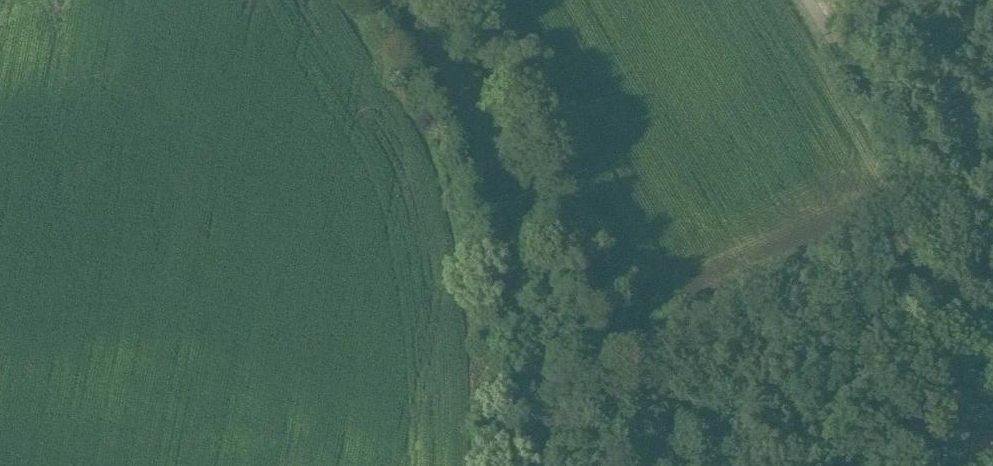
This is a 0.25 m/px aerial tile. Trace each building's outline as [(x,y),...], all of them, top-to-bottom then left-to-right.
[(972,431),(947,427),(942,456),(967,460),(968,457),(972,457),(976,435),(971,434),(972,431)] [(976,431),(976,435),(972,457),(971,462),(992,465),(992,434),(976,431)]
